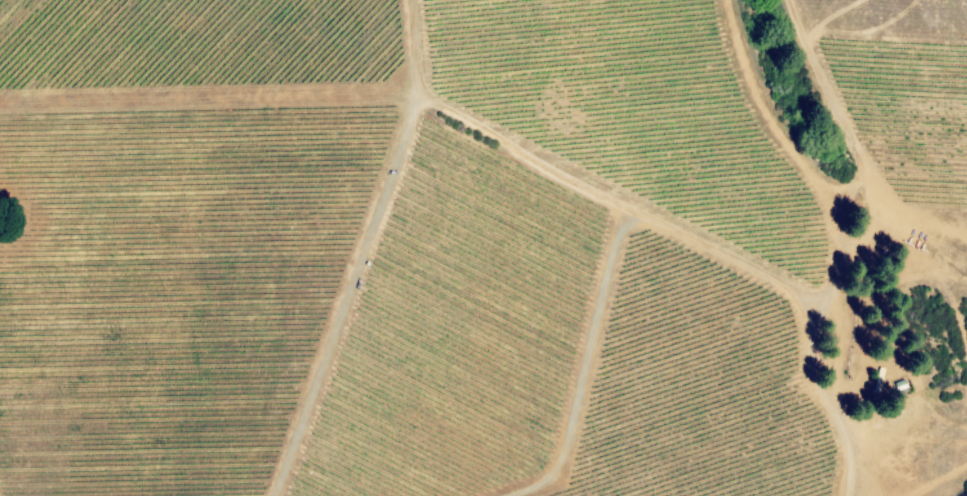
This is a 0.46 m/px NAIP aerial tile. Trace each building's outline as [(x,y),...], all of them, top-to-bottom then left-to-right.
[(875,366),(885,368),(881,395),(871,393),(875,366)]
